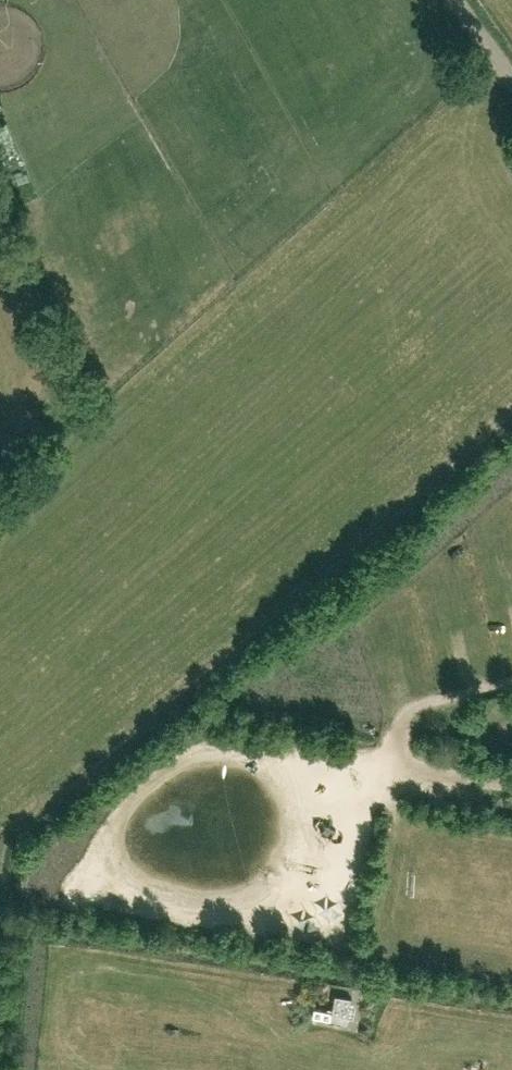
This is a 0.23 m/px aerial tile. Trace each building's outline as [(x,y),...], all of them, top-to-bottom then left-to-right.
[(323,942),(320,953),(339,958),(342,947),(323,942)]
